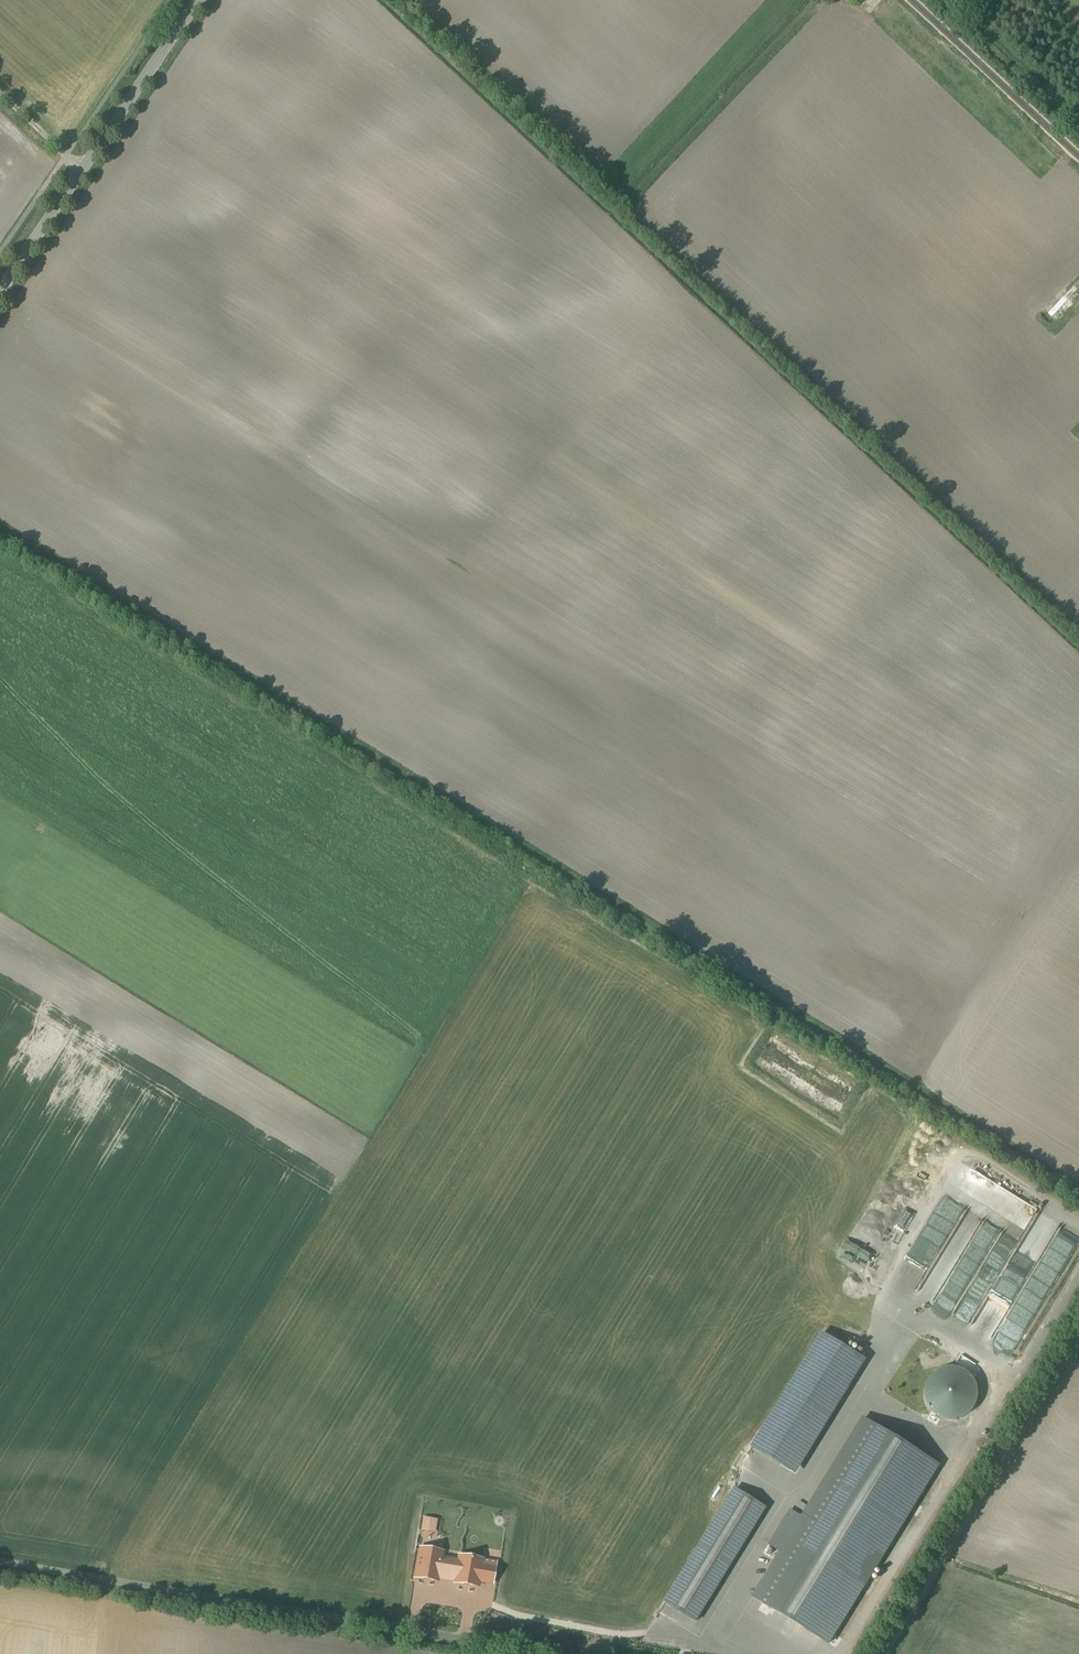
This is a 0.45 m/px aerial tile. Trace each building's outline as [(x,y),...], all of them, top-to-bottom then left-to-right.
[(822,1333),(752,1447),(759,1451),(796,1474),(866,1361),(822,1333)] [(935,1376),(929,1383),(926,1391),(925,1400),(927,1408),(932,1416),(939,1421),(948,1424),(957,1425),(966,1422),(973,1416),(978,1408),(980,1399),(979,1389),(975,1381),(968,1374),(960,1370),(951,1369),(942,1371),(935,1376)] [(781,1552),(753,1597),(829,1643),(939,1466),(863,1419),(802,1518),(790,1511),(769,1545),(781,1552)] [(735,1489),(665,1602),(696,1621),(766,1507),(735,1489)]
